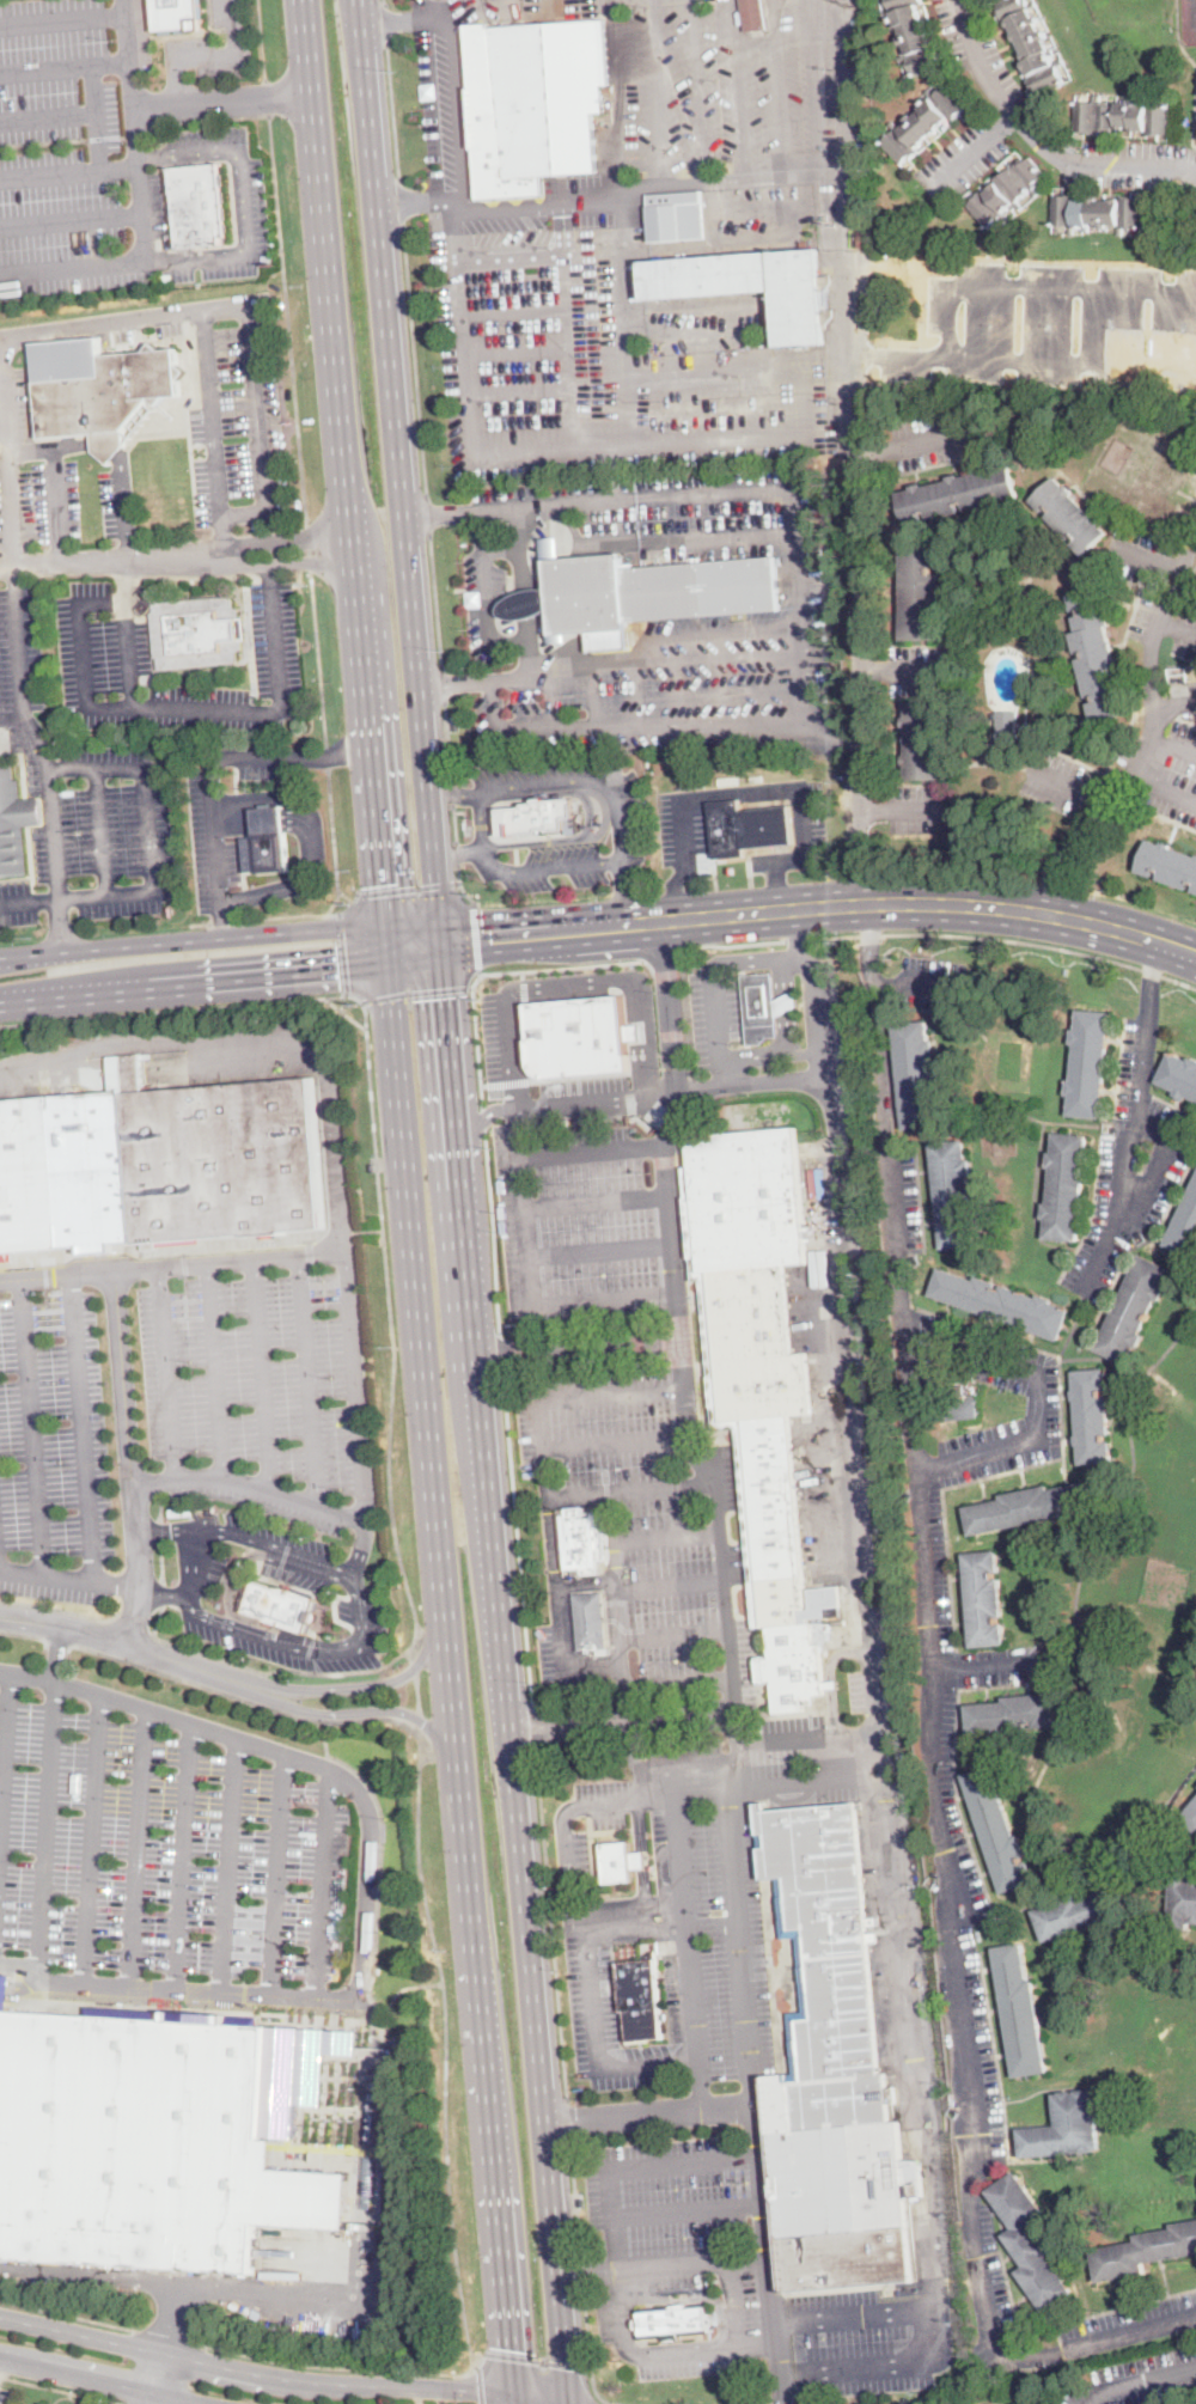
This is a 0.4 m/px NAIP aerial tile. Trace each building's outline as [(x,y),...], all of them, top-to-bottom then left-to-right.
[(192,28),(192,20),(200,20),(198,0),(153,0),(155,30),(192,28)] [(746,33),(741,0),(762,0),(768,30),(746,33)] [(890,10),(887,0),(921,0),(922,4),(917,5),(922,19),(925,19),(927,26),(925,26),(929,39),(930,38),(933,47),(936,45),(940,56),(939,57),(942,68),(910,79),(903,57),(909,55),(905,43),(901,44),(899,38),(903,37),(899,26),(897,28),(892,13),(885,16),(884,12),(890,10)] [(995,1),(997,0),(1020,0),(1025,0),(1027,5),(1035,1),(1037,6),(1030,10),(1035,18),(1037,17),(1039,23),(1037,24),(1041,32),(1043,31),(1046,38),(1044,39),(1049,50),(1051,49),(1054,54),(1049,57),(1052,65),(1063,60),(1066,63),(1056,68),(1064,84),(1038,97),(1033,89),(1031,90),(1026,79),(1030,78),(1026,72),(1024,73),(1020,67),(1024,65),(1023,61),(1025,60),(1023,54),(1020,55),(1003,22),(997,24),(996,20),(1000,18),(996,10),(999,8),(995,1)] [(605,19),(610,85),(614,85),(614,92),(604,93),(605,112),(594,112),(599,172),(543,176),(544,195),(478,200),(466,24),(489,23),(490,28),(605,19)] [(950,85),(968,106),(960,112),(962,115),(952,123),(948,118),(936,128),(939,130),(933,135),(932,133),(921,142),(922,145),(916,150),(917,152),(902,166),(881,142),(895,130),(890,124),(893,121),(899,129),(908,122),(905,120),(911,115),(914,117),(922,111),(920,109),(932,99),(926,93),(929,90),(935,97),(950,85)] [(1102,96),(1102,102),(1107,102),(1107,104),(1118,104),(1118,103),(1129,103),(1129,99),(1134,99),(1134,104),(1147,104),(1147,97),(1152,97),(1152,105),(1168,105),(1168,135),(1159,135),(1159,136),(1147,136),(1147,130),(1141,130),(1141,132),(1131,132),(1131,128),(1124,128),(1124,129),(1111,129),(1111,133),(1104,133),(1104,132),(1100,132),(1100,135),(1084,135),(1084,132),(1075,132),(1075,103),(1094,103),(1094,96),(1102,96)] [(1030,158),(1045,175),(1038,182),(1041,184),(1035,189),(1038,194),(1036,196),(1030,190),(1018,201),(1023,207),(1019,210),(1017,208),(1013,212),(1009,207),(1003,213),(1009,219),(1006,222),(1000,216),(987,228),(966,207),(976,199),(975,197),(983,189),(986,193),(996,183),(994,181),(1002,173),(1003,175),(1011,169),(1009,166),(1012,164),(1015,167),(1023,160),(1025,163),(1030,158)] [(222,245),(179,249),(172,169),(221,165),(227,237),(222,237),(222,245)] [(706,238),(652,242),(648,195),(702,191),(706,238)] [(1076,194),(1076,200),(1091,200),(1091,199),(1099,199),(1099,200),(1111,201),(1111,200),(1119,200),(1119,196),(1129,196),(1129,199),(1142,200),(1142,201),(1141,227),(1123,227),(1123,237),(1118,237),(1118,225),(1107,225),(1107,228),(1100,228),(1100,225),(1088,224),(1088,232),(1082,232),(1082,227),(1075,226),(1075,234),(1069,234),(1070,226),(1054,225),(1054,196),(1064,196),(1064,194),(1076,194)] [(820,275),(822,292),(825,343),(779,347),(775,291),(646,300),(643,262),(818,249),(820,275)] [(100,340),(102,356),(147,352),(154,343),(161,350),(178,348),(181,366),(189,372),(182,380),(184,397),(165,399),(160,408),(152,401),(148,404),(124,432),(126,445),(126,446),(111,465),(94,452),(93,435),(42,440),(32,344),(100,337),(100,340)] [(157,410),(126,445),(124,432),(148,404),(157,410)] [(950,480),(950,477),(959,475),(960,477),(987,471),(986,468),(996,465),(996,468),(1011,464),(1019,499),(1003,502),(1001,494),(995,495),(996,504),(965,512),(964,504),(959,506),(960,513),(929,521),(928,513),(922,514),(925,521),(908,526),(899,493),(914,489),(913,487),(923,484),(923,487),(950,480)] [(1056,477),(1066,488),(1068,486),(1075,494),(1074,495),(1092,515),(1094,513),(1100,520),(1099,521),(1109,532),(1084,556),(1073,545),(1079,539),(1074,535),(1068,541),(1046,517),(1052,512),(1049,507),(1043,513),(1031,500),(1056,477)] [(560,557),(543,559),(542,536),(559,535),(560,557)] [(903,640),(903,548),(941,548),(941,568),(933,568),(933,574),(941,574),(941,612),(933,612),(933,620),(941,620),(941,640),(903,640)] [(621,559),(622,569),(776,556),(780,609),(628,622),(630,649),(590,653),(588,635),(550,637),(548,611),(545,591),(543,560),(560,559),(621,554),(621,559)] [(1105,598),(1105,602),(1109,602),(1111,610),(1107,611),(1111,626),(1107,627),(1129,714),(1094,724),(1088,703),(1096,701),(1094,695),(1087,697),(1079,659),(1086,657),(1084,652),(1076,653),(1072,633),(1078,631),(1074,617),(1081,615),(1080,610),(1074,612),(1069,596),(1102,587),(1105,598)] [(524,621),(513,621),(507,618),(501,615),(500,611),(506,604),(511,598),(527,591),(536,590),(545,591),(548,611),(544,614),(538,616),(531,618),(524,621)] [(232,597),(167,603),(166,599),(232,593),(232,597)] [(240,610),(242,618),(246,618),(249,642),(244,643),(244,649),(238,653),(239,664),(237,665),(173,670),(160,671),(159,659),(155,658),(152,614),(154,612),(154,604),(167,603),(232,597),(233,597),(234,609),(240,610)] [(215,675),(175,678),(173,670),(237,665),(238,672),(215,675)] [(959,675),(950,675),(948,665),(958,665),(959,675)] [(941,725),(941,757),(934,757),(934,763),(941,763),(941,773),(944,773),(944,776),(941,776),(941,780),(907,780),(907,764),(905,764),(905,756),(907,756),(907,728),(904,728),(904,718),(907,718),(907,702),(941,702),(941,719),(932,719),(932,725),(941,725)] [(1018,739),(997,739),(997,712),(1018,712),(1018,739)] [(29,878),(0,880),(0,758),(11,757),(12,767),(14,767),(16,781),(19,781),(22,800),(42,799),(44,824),(24,826),(29,878)] [(706,786),(694,787),(694,780),(704,779),(706,786)] [(521,800),(523,806),(565,803),(565,806),(576,805),(578,820),(578,824),(572,824),(570,814),(563,814),(565,830),(533,832),(533,836),(517,837),(517,835),(504,836),(501,803),(521,800)] [(740,803),(742,811),(791,806),(794,844),(745,849),(745,856),(715,860),(709,803),(740,800),(740,803)] [(286,834),(255,836),(254,835),(252,810),(285,807),(286,834)] [(289,871),(258,873),(258,872),(248,873),(244,838),(255,837),(255,836),(286,834),(289,871)] [(1172,848),(1195,857),(1195,884),(1190,883),(1188,890),(1158,879),(1160,872),(1155,870),(1153,878),(1137,872),(1148,840),(1161,844),(1163,842),(1172,846),(1172,848)] [(763,1044),(749,1045),(743,976),(774,974),(776,1001),(777,1018),(779,1037),(768,1038),(763,1044)] [(777,1017),(776,1000),(797,989),(798,1006),(777,1017)] [(527,1003),(626,994),(631,1070),(560,1078),(545,1079),(539,1076),(535,1069),(531,1063),(527,1003)] [(1110,1027),(1110,1035),(1102,1119),(1068,1116),(1070,1097),(1067,1096),(1068,1080),(1072,1081),(1075,1045),(1072,1044),(1073,1030),(1076,1030),(1079,1009),(1111,1013),(1110,1027)] [(928,1021),(929,1041),(933,1041),(934,1056),(930,1056),(938,1127),(904,1129),(895,1024),(928,1021)] [(1190,1057),(1195,1060),(1195,1100),(1188,1096),(1184,1103),(1182,1102),(1173,1098),(1177,1092),(1157,1082),(1171,1051),(1177,1055),(1189,1060),(1190,1057)] [(84,1246),(0,1253),(0,1101),(111,1092),(109,1057),(142,1055),(144,1092),(313,1079),(327,1230),(160,1243),(160,1250),(147,1251),(146,1245),(139,1245),(139,1241),(116,1244),(117,1252),(85,1255),(84,1246)] [(990,1094),(983,1100),(972,1087),(986,1078),(995,1091),(990,1094)] [(797,1142),(804,1222),(807,1224),(807,1227),(805,1228),(808,1263),(783,1265),(792,1355),(806,1353),(812,1422),(804,1423),(803,1415),(789,1416),(806,1605),(810,1605),(807,1590),(838,1587),(841,1616),(807,1618),(808,1623),(812,1623),(812,1624),(825,1623),(825,1633),(831,1633),(832,1641),(825,1641),(826,1645),(825,1645),(825,1649),(828,1649),(829,1655),(823,1655),(823,1652),(822,1653),(824,1682),(824,1690),(825,1695),(814,1696),(816,1704),(804,1704),(805,1710),(775,1714),(773,1680),(768,1682),(768,1683),(758,1684),(756,1658),(765,1656),(765,1659),(770,1658),(768,1627),(755,1628),(737,1428),(715,1430),(701,1281),(695,1281),(684,1167),(691,1167),(689,1137),(795,1128),(797,1142)] [(1086,1151),(1085,1161),(1078,1241),(1045,1238),(1046,1220),(1043,1219),(1043,1215),(1044,1203),(1049,1203),(1051,1169),(1048,1169),(1049,1152),(1052,1153),(1055,1133),(1087,1136),(1086,1151)] [(968,1155),(968,1160),(971,1159),(974,1174),(974,1176),(969,1176),(976,1246),(941,1250),(932,1143),(966,1141),(968,1155)] [(1165,1244),(1195,1179),(1195,1257),(1195,1259),(1165,1244)] [(1161,1298),(1160,1302),(1157,1300),(1141,1332),(1145,1335),(1129,1366),(1096,1350),(1141,1255),(1171,1269),(1163,1287),(1166,1288),(1161,1298)] [(968,1277),(976,1281),(977,1276),(997,1283),(997,1286),(1001,1287),(1002,1286),(1038,1298),(1039,1294),(1054,1300),(1052,1302),(1070,1310),(1060,1341),(930,1295),(940,1268),(968,1277)] [(1104,1392),(1104,1396),(1107,1396),(1111,1435),(1106,1435),(1107,1441),(1111,1441),(1112,1463),(1081,1465),(1079,1446),(1076,1446),(1076,1436),(1079,1436),(1075,1401),(1074,1401),(1073,1391),(1074,1391),(1073,1371),(1105,1368),(1106,1391),(1104,1391),(1104,1392)] [(965,1395),(950,1396),(948,1386),(964,1385),(965,1395)] [(974,1395),(975,1398),(976,1398),(977,1417),(946,1421),(944,1404),(964,1402),(964,1398),(968,1397),(968,1396),(974,1395)] [(1087,1489),(1090,1497),(1092,1511),(971,1536),(965,1507),(1002,1500),(1001,1495),(1049,1485),(1049,1489),(1086,1482),(1087,1489)] [(586,1508),(586,1514),(603,1513),(608,1561),(599,1561),(600,1573),(582,1574),(582,1575),(574,1576),(573,1569),(568,1569),(563,1517),(569,1515),(569,1509),(586,1508)] [(995,1573),(995,1579),(1000,1579),(1002,1617),(999,1617),(999,1623),(1003,1623),(1006,1645),(971,1648),(964,1554),(997,1551),(999,1573),(995,1573)] [(310,1567),(358,1580),(346,1633),(354,1634),(350,1646),(291,1629),(310,1567)] [(245,1613),(310,1631),(319,1597),(254,1579),(245,1613)] [(603,1592),(608,1647),(609,1647),(609,1653),(597,1654),(597,1649),(591,1651),(592,1653),(586,1654),(586,1651),(579,1652),(574,1594),(603,1592)] [(826,1690),(824,1690),(824,1682),(826,1682),(837,1680),(838,1689),(826,1690)] [(971,1734),(969,1734),(966,1706),(1003,1702),(1003,1697),(1052,1692),(1055,1726),(971,1734)] [(1006,1807),(1015,1837),(1019,1836),(1027,1857),(1023,1859),(1024,1863),(1029,1861),(1036,1883),(1002,1893),(994,1867),(963,1775),(991,1765),(1006,1807)] [(1180,1819),(1195,1801),(1195,1832),(1180,1819)] [(856,1802),(856,1804),(859,1804),(860,1808),(856,1810),(867,1934),(877,1933),(878,1942),(868,1942),(879,2074),(886,2074),(887,2088),(895,2087),(896,2103),(889,2104),(890,2123),(899,2122),(902,2160),(921,2161),(921,2170),(923,2170),(925,2173),(921,2174),(923,2201),(915,2202),(914,2199),(905,2201),(908,2221),(910,2221),(910,2225),(908,2226),(913,2281),(783,2293),(764,2076),(794,2074),(793,2056),(789,2014),(804,2013),(801,1983),(798,1938),(783,1939),(779,1897),(780,1897),(779,1879),(762,1880),(756,1804),(765,1802),(765,1811),(856,1802)] [(634,1881),(606,1884),(603,1844),(630,1842),(631,1854),(633,1869),(634,1881)] [(636,1869),(633,1869),(631,1854),(634,1853),(645,1853),(647,1868),(636,1869)] [(1194,1874),(1195,1874),(1195,1924),(1192,1924),(1192,1918),(1190,1918),(1189,1930),(1176,1930),(1176,1928),(1170,1928),(1172,1868),(1179,1868),(1179,1866),(1191,1867),(1191,1878),(1194,1878),(1194,1874)] [(1122,1898),(1127,1911),(1045,1942),(1033,1911),(1079,1893),(1081,1898),(1116,1885),(1122,1898)] [(1025,1959),(1029,1981),(1033,1979),(1049,2073),(1015,2077),(1013,2063),(994,1948),(1023,1944),(1025,1959)] [(647,1952),(647,1954),(655,1953),(663,2039),(629,2042),(627,2012),(623,2012),(621,1993),(617,1993),(616,1983),(621,1983),(618,1963),(641,1960),(640,1952),(647,1952)] [(181,2270),(0,2257),(0,1974),(16,1975),(13,2012),(169,2020),(169,2012),(230,2015),(228,2025),(358,2032),(356,2056),(325,2054),(322,2107),(295,2105),(293,2138),(275,2137),(274,2170),(350,2174),(347,2229),(257,2225),(254,2275),(181,2270)] [(1088,2089),(1088,2091),(1096,2091),(1100,2150),(1093,2150),(1093,2153),(1023,2159),(1020,2129),(1057,2125),(1055,2094),(1061,2094),(1061,2092),(1073,2091),(1073,2092),(1075,2092),(1076,2092),(1076,2091),(1088,2089)] [(1060,2304),(1045,2313),(1017,2272),(1025,2266),(1003,2235),(1014,2228),(988,2192),(1017,2172),(1045,2213),(1031,2222),(1052,2253),(1049,2256),(1075,2293),(1060,2304)] [(1173,2225),(1195,2220),(1195,2254),(1145,2263),(1147,2275),(1117,2280),(1099,2283),(1093,2250),(1137,2241),(1136,2235),(1173,2229),(1173,2225)] [(704,2304),(707,2320),(710,2319),(710,2323),(708,2323),(708,2333),(678,2336),(679,2341),(661,2343),(661,2337),(639,2339),(637,2330),(634,2331),(633,2320),(636,2320),(636,2310),(671,2307),(671,2306),(704,2304)]
